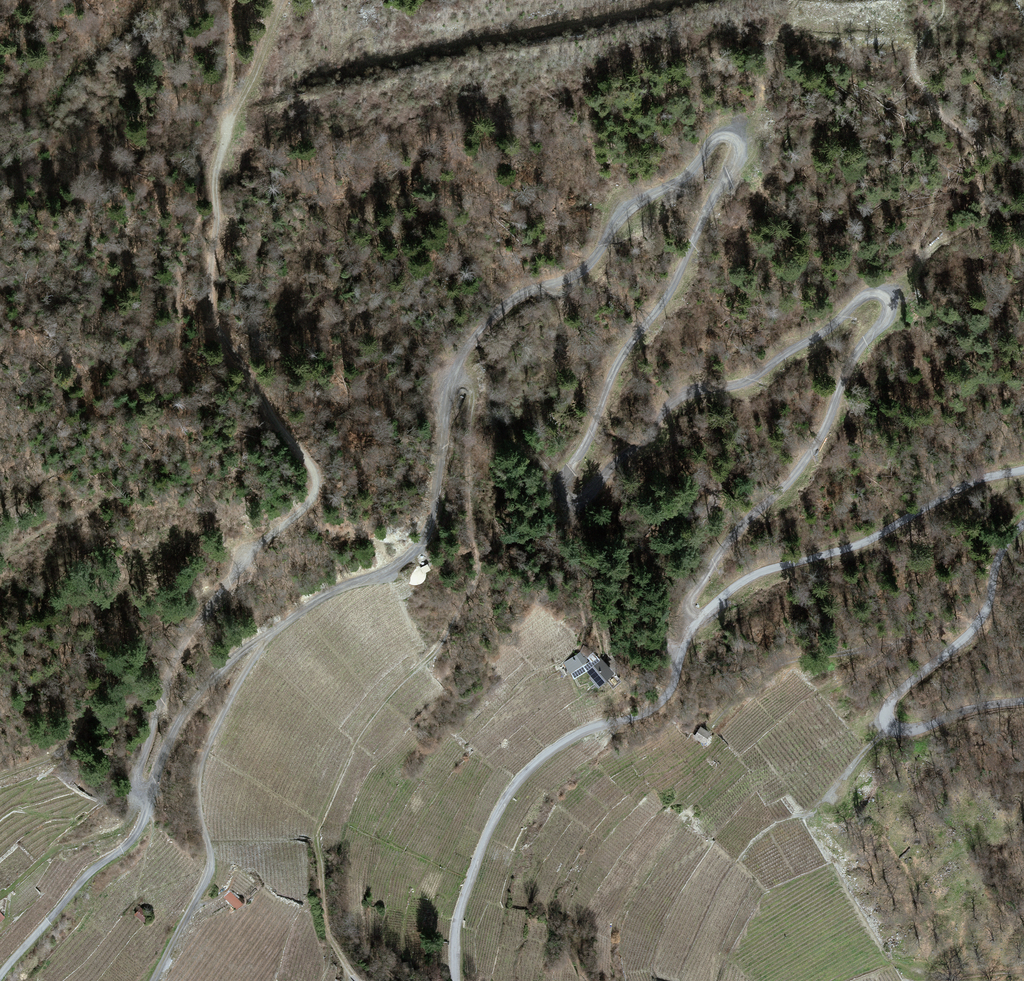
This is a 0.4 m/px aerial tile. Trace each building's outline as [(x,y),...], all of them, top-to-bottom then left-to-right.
[(564,665),(577,676),(584,669),(601,685),(616,669),(586,641),(564,665)] [(238,908),(244,901),(231,888),(225,895),(238,908)]
